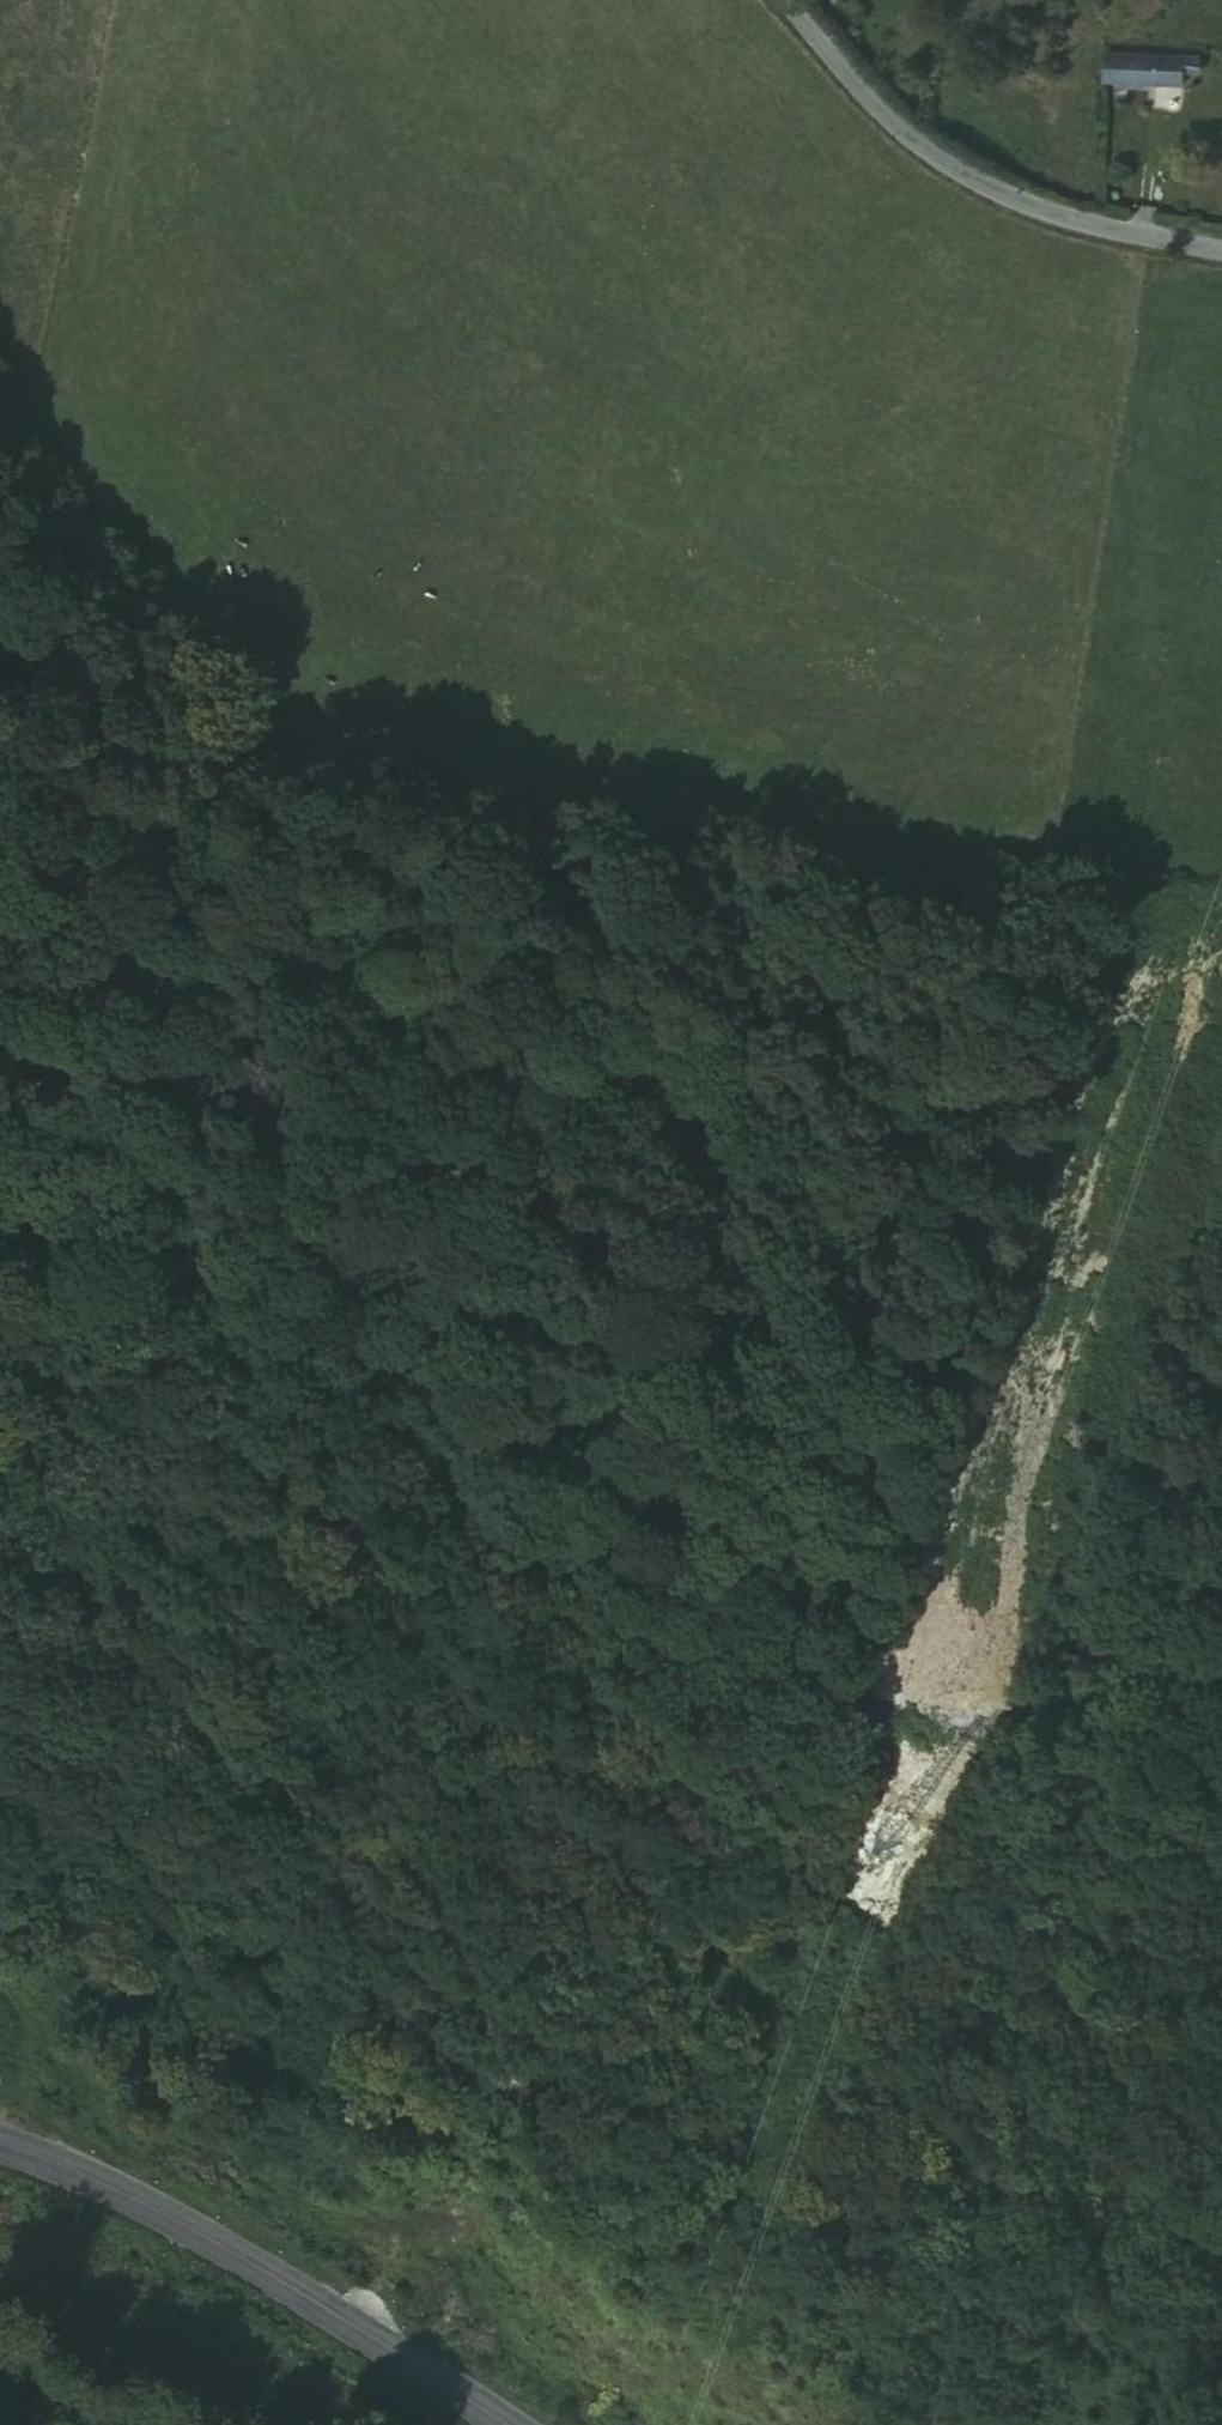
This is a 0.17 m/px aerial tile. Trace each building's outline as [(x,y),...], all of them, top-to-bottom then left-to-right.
[(1102,52),(1100,80),(1178,85),(1179,59),(1102,52)]
